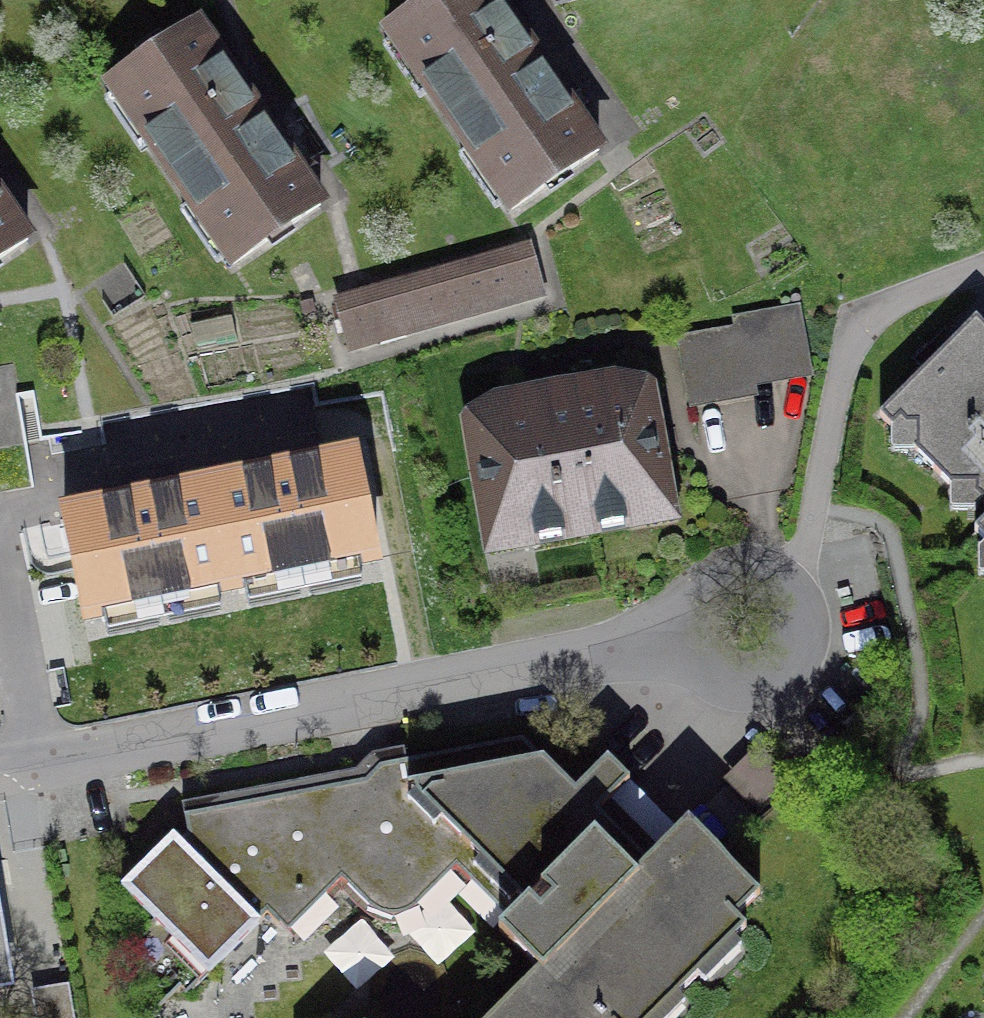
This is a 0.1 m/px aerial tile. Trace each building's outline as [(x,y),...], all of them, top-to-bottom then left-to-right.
[(496,0),(434,0),(389,30),(507,207),(595,149),(496,0)] [(211,38),(113,102),(223,268),(321,204),(211,38)] [(0,198),(0,264),(31,243),(0,198)] [(538,247),(336,308),(352,361),(555,299),(538,247)] [(741,330),(683,340),(693,399),(752,389),(750,378),(807,368),(797,310),(739,320),(741,330)] [(883,404),(894,416),(895,444),(923,441),(955,473),(956,496),(983,497),(983,320),(976,313),(883,404)] [(26,439),(20,371),(0,372),(0,441),(26,439)] [(658,383),(474,421),(506,577),(691,539),(658,383)] [(334,470),(203,498),(227,611),(358,584),(334,470)] [(93,639),(227,611),(203,498),(69,526),(93,639)] [(522,739),(403,762),(404,766),(378,793),(366,781),(187,815),(185,803),(182,804),(188,834),(179,843),(173,838),(124,888),(208,972),(267,913),(293,939),(342,890),(365,913),(370,918),(377,921),(383,924),(388,925),(396,926),(402,925),(408,924),(414,921),(420,918),(425,913),(458,880),(504,926),(498,932),(539,972),(493,1017),(657,1017),(746,928),(736,918),(760,894),(688,822),(647,864),(597,814),(630,782),(608,760),(575,792),(522,739)] [(791,779),(760,749),(727,782),(758,813),(791,779)] [(9,981),(0,933),(0,982),(9,981)]
